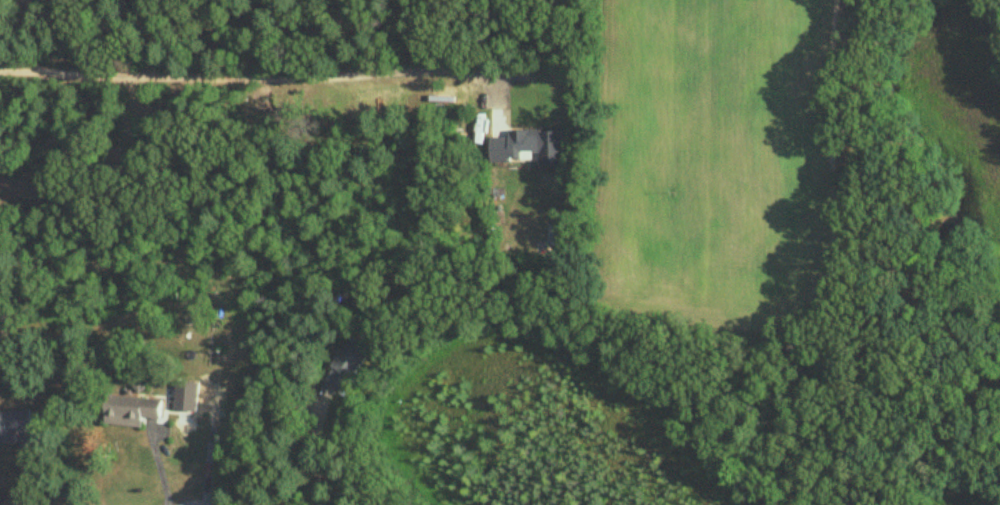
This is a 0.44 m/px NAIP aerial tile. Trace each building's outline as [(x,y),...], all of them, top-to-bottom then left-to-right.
[(510,135),(510,160),(541,160),(541,135),(510,135)] [(348,392),(374,348),(354,336),(328,381),(348,392)] [(193,398),(193,382),(181,382),(181,398),(193,398)] [(106,424),(159,429),(162,401),(109,395),(106,424)] [(16,443),(16,435),(32,434),(30,412),(0,415),(0,444),(16,443)]
